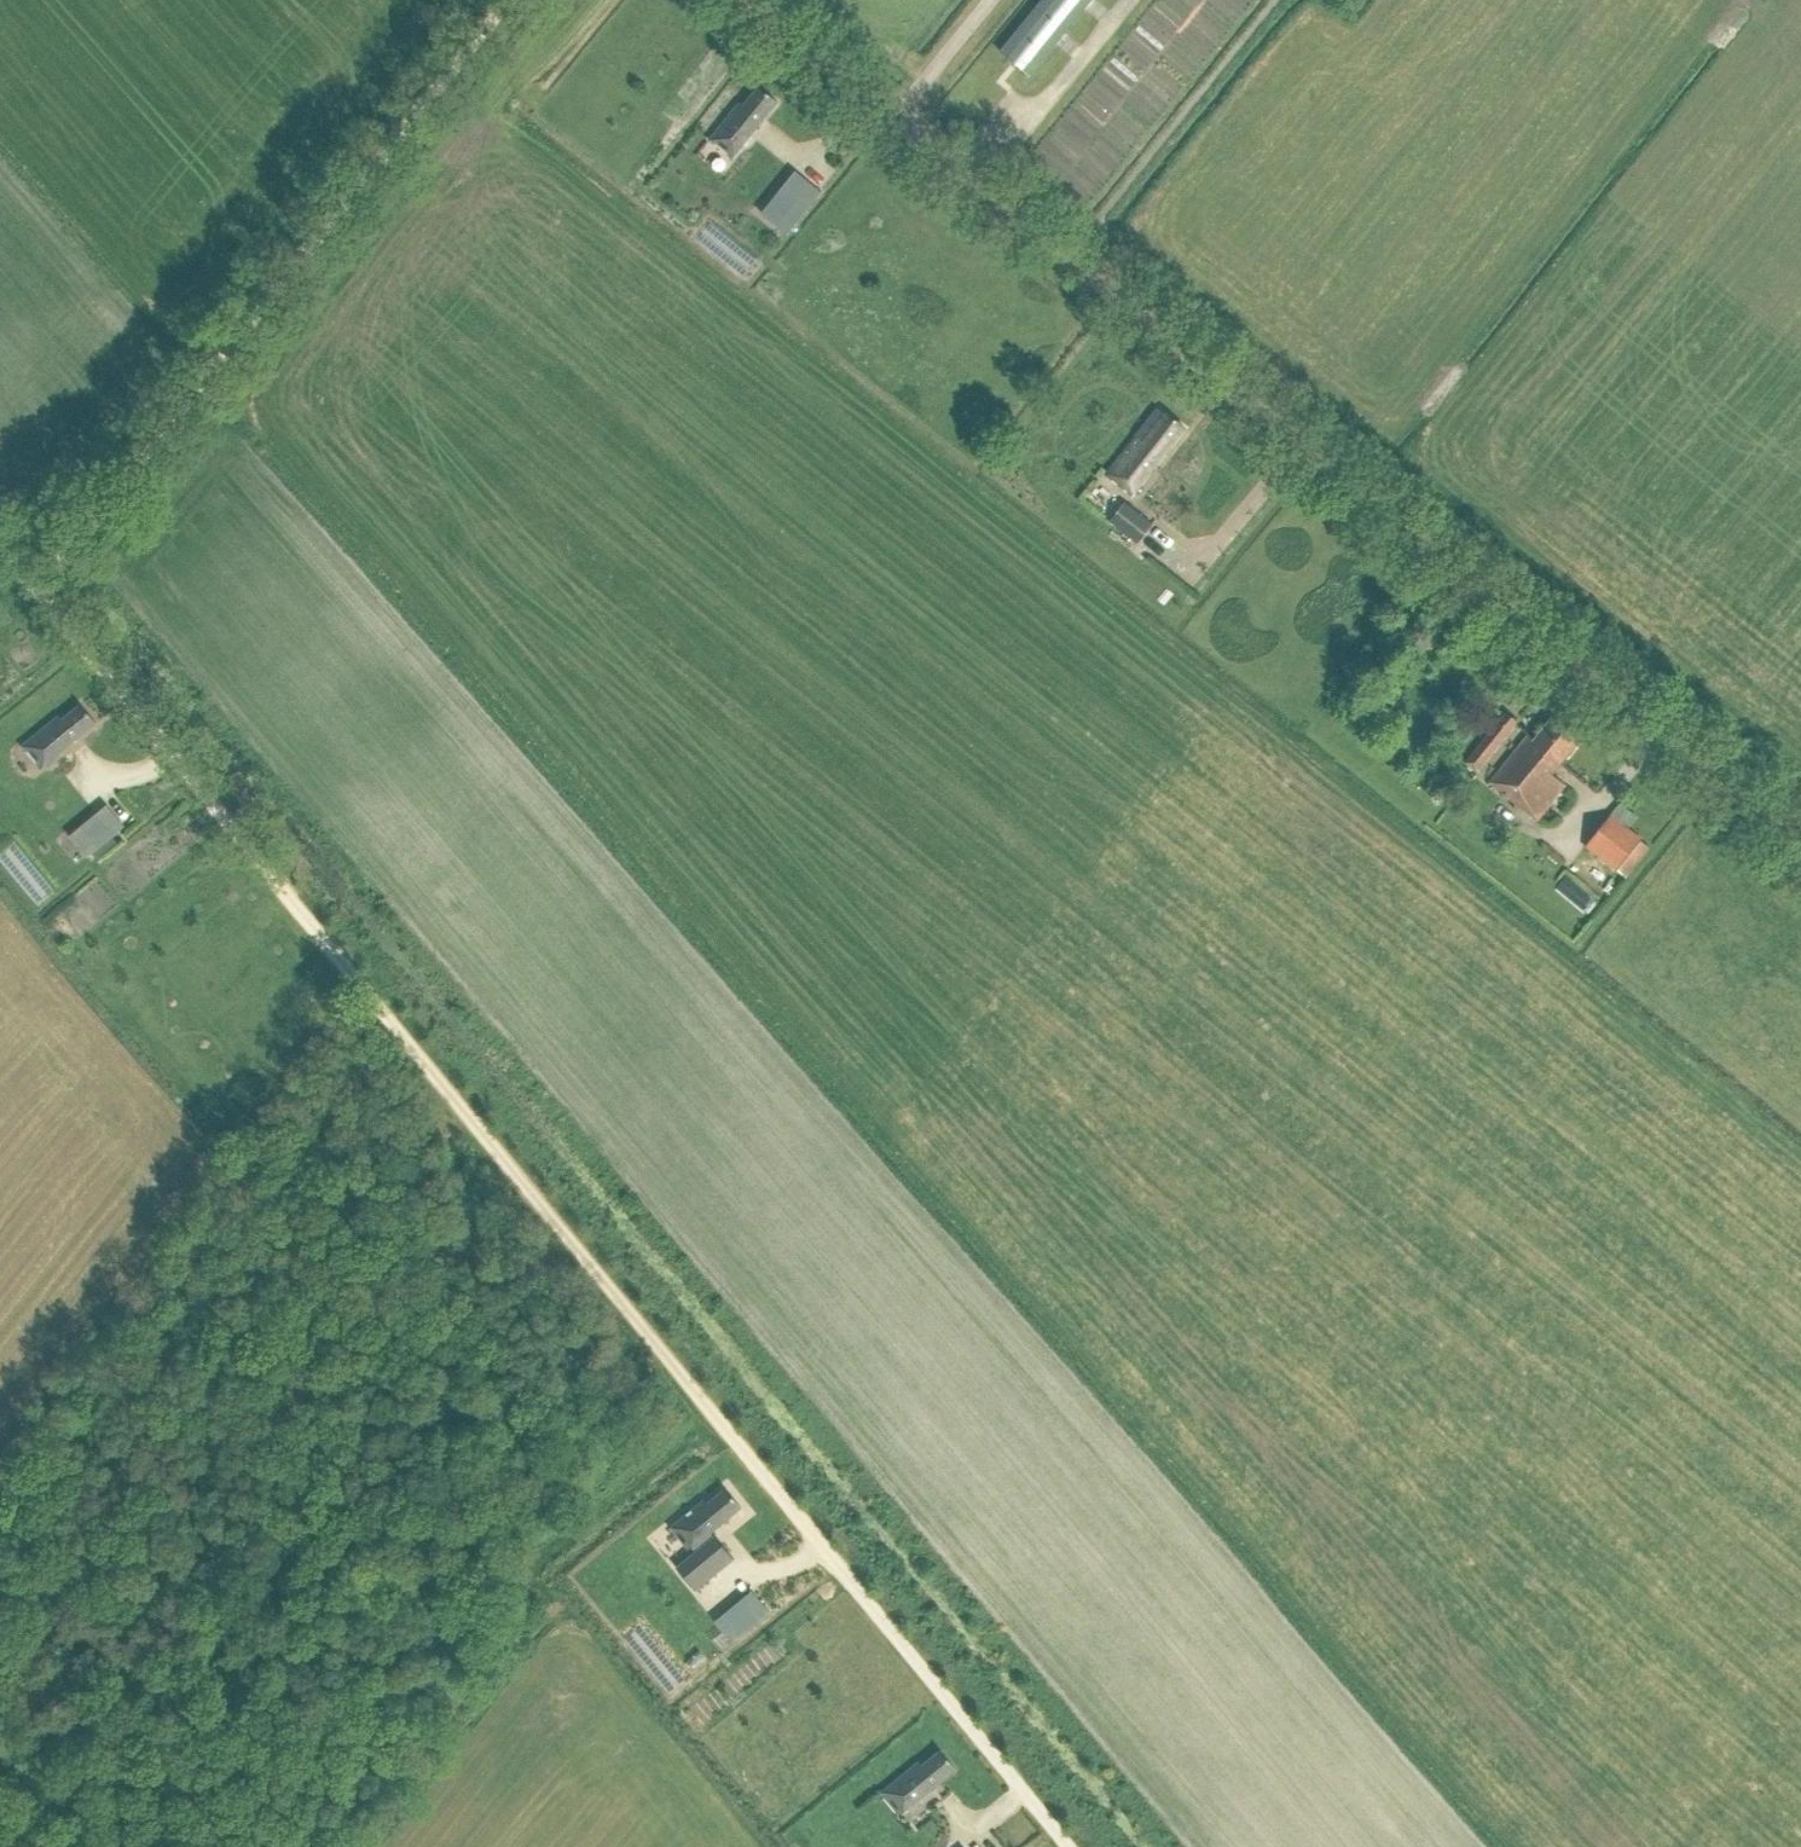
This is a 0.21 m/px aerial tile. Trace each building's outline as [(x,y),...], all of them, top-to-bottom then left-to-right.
[(1091,0),(1043,0),(1001,52),(1030,76),(1091,0)] [(739,102),(709,140),(732,158),(778,102),(759,86),(743,105),(739,102)] [(765,210),(785,226),(790,219),(796,224),(821,192),(816,188),(796,172),(765,210)] [(1103,473),(1108,477),(1134,497),(1186,429),(1167,414),(1165,416),(1158,410),(1155,408),(1103,473)] [(1108,520),(1137,543),(1152,524),(1124,501),(1108,520)] [(97,723),(81,704),(62,719),(60,715),(22,746),(41,768),(97,723)] [(1505,712),(1465,762),(1477,772),(1517,722),(1505,712)] [(1553,774),(1578,743),(1549,720),(1534,740),(1528,735),(1490,782),(1537,819),(1565,784),(1553,774)] [(98,814),(81,828),(97,847),(114,833),(98,814)] [(1608,814),(1584,846),(1615,869),(1639,838),(1608,814)] [(692,1547),(696,1551),(676,1567),(677,1568),(679,1566),(693,1583),(691,1585),(695,1590),(733,1558),(715,1536),(713,1537),(710,1532),(742,1506),(726,1487),(707,1503),(704,1499),(670,1527),(689,1550),(692,1547)] [(724,1611),(726,1613),(742,1632),(759,1618),(743,1599),(741,1597),(724,1611)] [(900,1814),(956,1768),(941,1749),(922,1764),(919,1761),(882,1791),(900,1814)]
